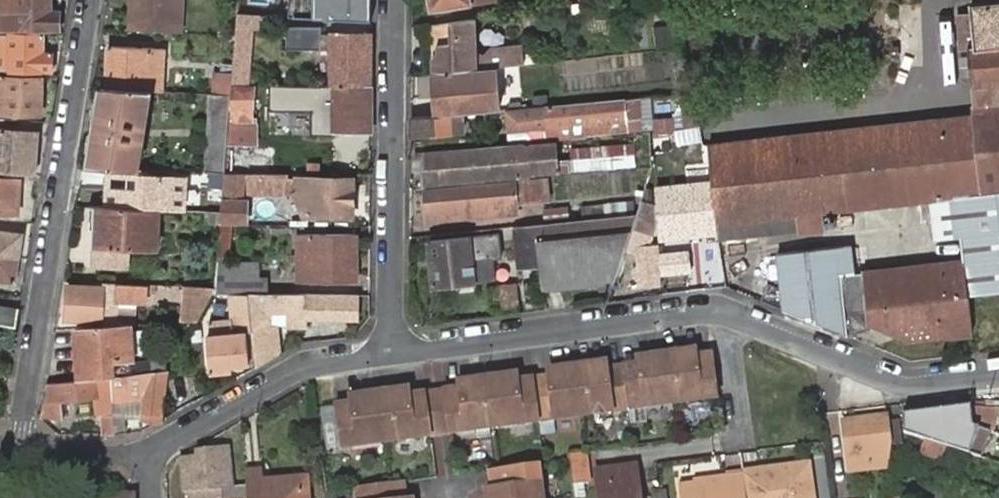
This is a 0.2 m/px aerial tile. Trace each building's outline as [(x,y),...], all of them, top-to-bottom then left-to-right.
[(6,31),(6,30),(57,30),(57,11),(50,11),(50,0),(0,0),(0,31),(6,31)] [(130,29),(180,30),(180,0),(131,0),(130,29)] [(294,15),(368,18),(369,0),(295,0),(294,15)] [(430,9),(491,0),(429,0),(430,9)] [(567,9),(616,3),(616,0),(566,0),(567,9)] [(998,292),(998,1),(969,4),(971,15),(955,17),(959,49),(967,47),(974,117),(883,126),(892,205),(955,198),(962,261),(864,272),(868,308),(967,296),(992,293),(998,292)] [(267,13),(236,10),(233,55),(248,56),(251,25),(266,25),(267,13)] [(428,26),(432,76),(441,77),(481,74),(482,73),(495,72),(496,70),(499,69),(509,68),(506,50),(492,51),(483,55),(475,52),(471,21),(428,26)] [(369,87),(369,34),(318,33),(318,26),(284,26),(284,46),(318,47),(318,49),(328,49),(329,87),(369,87)] [(49,72),(49,52),(42,51),(41,35),(0,35),(0,68),(9,69),(10,71),(49,72)] [(109,44),(106,86),(150,87),(162,87),(163,46),(109,44)] [(681,97),(695,96),(687,47),(672,49),(679,97),(681,97)] [(246,79),(248,56),(233,55),(231,71),(231,78),(246,79)] [(460,115),(503,111),(499,69),(496,70),(495,72),(482,73),(481,74),(441,77),(432,76),(434,102),(441,101),(443,116),(460,115)] [(231,78),(231,71),(213,71),(212,90),(230,90),(231,82),(231,78)] [(40,77),(0,75),(0,112),(39,114),(40,77)] [(251,84),(231,82),(230,90),(228,104),(249,105),(251,84)] [(106,86),(101,86),(88,167),(119,168),(133,169),(134,165),(150,87),(106,86)] [(368,131),(369,87),(329,87),(317,86),(317,130),(368,131)] [(230,90),(212,90),(208,89),(202,167),(207,167),(223,167),(225,143),(227,118),(228,104),(230,90)] [(674,130),(676,130),(700,126),(695,96),(681,97),(681,113),(674,113),(674,123),(674,130)] [(434,102),(436,117),(443,116),(441,101),(434,102)] [(248,119),(249,105),(228,104),(227,118),(248,119)] [(651,136),(652,136),(650,124),(648,104),(639,104),(541,112),(544,142),(559,141),(616,136),(626,135),(627,138),(635,137),(648,136),(651,136)] [(436,117),(411,119),(410,136),(461,131),(460,115),(443,116),(436,117)] [(246,144),(248,119),(227,118),(225,143),(246,144)] [(670,131),(674,130),(674,123),(650,124),(652,136),(668,135),(670,131)] [(678,144),(702,140),(700,126),(676,130),(678,144)] [(821,213),(892,205),(883,126),(708,146),(711,179),(716,225),(799,216),(800,232),(822,229),(821,213)] [(34,175),(36,133),(0,132),(0,173),(34,175)] [(649,159),(648,136),(635,137),(636,141),(637,160),(649,159)] [(638,165),(637,160),(636,141),(568,147),(571,169),(638,165)] [(553,147),(425,159),(424,185),(556,173),(553,147)] [(265,168),(265,151),(233,149),(232,167),(265,168)] [(273,149),(271,168),(287,170),(288,151),(273,149)] [(133,169),(119,168),(117,186),(136,186),(137,165),(134,165),(133,169)] [(88,167),(81,167),(75,206),(94,206),(134,206),(136,186),(117,186),(119,168),(88,167)] [(223,167),(207,167),(205,194),(221,195),(223,168),(223,167)] [(223,168),(221,195),(220,206),(219,216),(242,217),(244,198),(240,197),(242,169),(223,168)] [(262,170),(252,169),(251,190),(261,191),(262,170)] [(286,175),(286,171),(262,170),(261,191),(293,192),(294,190),(309,191),(310,216),(350,216),(350,178),(286,175)] [(16,217),(17,179),(0,179),(0,216),(16,217)] [(711,179),(654,184),(659,239),(716,233),(716,225),(711,179)] [(483,208),(484,218),(517,215),(516,202),(547,200),(545,181),(530,183),(425,194),(426,214),(483,208)] [(221,195),(205,194),(204,206),(220,206),(221,195)] [(652,203),(643,199),(638,214),(625,249),(636,254),(638,248),(654,247),(656,238),(655,228),(649,225),(654,215),(652,203)] [(581,207),(582,218),(624,213),(623,202),(581,207)] [(134,206),(94,206),(92,247),(123,248),(154,250),(156,206),(134,206)] [(220,206),(204,206),(203,219),(219,219),(219,217),(219,216),(220,206)] [(546,224),(567,221),(566,207),(544,211),(546,224)] [(427,223),(484,218),(483,208),(426,214),(427,223)] [(542,292),(614,283),(625,249),(638,214),(567,221),(546,224),(513,227),(518,269),(539,267),(542,292)] [(219,217),(219,219),(213,287),(214,287),(227,288),(247,289),(266,290),(266,277),(256,276),(233,275),(233,264),(225,263),(228,218),(219,217)] [(20,235),(0,233),(0,256),(16,258),(20,235)] [(497,235),(429,243),(434,286),(495,280),(494,259),(500,258),(497,235)] [(300,236),(297,279),(356,282),(358,239),(300,236)] [(844,310),(841,276),(853,274),(850,245),(778,252),(782,280),(783,310),(847,336),(844,310)] [(123,248),(92,247),(91,262),(121,263),(123,248)] [(662,254),(661,277),(683,278),(684,255),(662,254)] [(16,258),(0,256),(0,279),(13,281),(16,258)] [(256,266),(233,264),(233,275),(256,276),(256,266)] [(146,284),(101,281),(101,284),(67,284),(66,323),(100,321),(100,325),(112,325),(115,302),(145,303),(146,284)] [(518,305),(515,283),(500,284),(503,307),(518,305)] [(214,287),(213,287),(185,286),(183,321),(193,321),(214,287)] [(247,289),(227,288),(230,321),(208,323),(208,336),(205,337),(208,372),(231,370),(231,366),(248,364),(254,363),(247,289)] [(247,289),(254,363),(255,368),(278,355),(275,326),(271,326),(272,311),(287,313),(287,325),(305,326),(306,317),(354,320),(356,295),(266,290),(247,289)] [(909,342),(971,335),(970,324),(967,296),(868,308),(866,308),(867,324),(909,342)] [(15,327),(18,308),(0,305),(0,325),(15,327)] [(844,310),(847,336),(867,324),(866,308),(844,310)] [(271,326),(275,326),(287,326),(287,325),(287,313),(272,311),(271,326)] [(100,325),(73,327),(76,379),(110,375),(110,360),(131,358),(130,324),(112,325),(100,325)] [(667,361),(684,358),(683,352),(666,354),(667,361)] [(650,363),(667,361),(666,354),(649,356),(650,363)] [(717,397),(712,355),(684,358),(667,361),(673,403),(717,397)] [(132,362),(131,358),(110,360),(110,375),(116,374),(132,372),(132,362)] [(132,372),(163,369),(161,359),(132,362),(132,372)] [(673,403),(667,361),(650,363),(623,367),(628,409),(673,403)] [(577,366),(578,373),(595,371),(594,364),(577,366)] [(561,376),(578,373),(577,366),(560,368),(561,376)] [(584,415),(628,409),(623,367),(595,371),(578,373),(584,415)] [(160,421),(163,369),(132,372),(116,374),(114,422),(127,422),(127,420),(128,390),(142,388),(141,420),(160,421)] [(539,422),(584,415),(578,373),(561,376),(533,379),(539,422)] [(76,379),(46,384),(41,414),(61,419),(60,404),(97,399),(96,421),(103,422),(104,433),(114,433),(114,422),(116,374),(110,375),(76,379)] [(488,378),(488,385),(506,382),(505,376),(488,378)] [(471,380),(472,387),(488,385),(488,378),(471,380)] [(488,385),(494,428),(539,422),(533,379),(506,382),(488,385)] [(444,391),(449,433),(494,428),(488,385),(472,387),(444,391)] [(127,420),(141,420),(142,388),(128,390),(127,420)] [(380,392),(380,400),(397,397),(396,390),(380,392)] [(425,393),(431,436),(440,435),(449,433),(444,391),(435,392),(425,393)] [(380,392),(362,395),(363,402),(380,400),(380,392)] [(380,400),(386,442),(431,436),(425,393),(397,397),(380,400)] [(380,400),(363,402),(335,406),(341,448),(386,442),(380,400)] [(974,407),(903,414),(906,433),(926,439),(946,446),(980,458),(989,433),(973,426),(974,407)] [(998,427),(998,408),(974,407),(973,426),(989,433),(996,435),(998,427)] [(888,457),(890,451),(885,417),(841,423),(845,458),(868,455),(870,471),(885,468),(887,463),(888,457)] [(946,446),(926,439),(921,453),(940,461),(946,446)] [(226,448),(214,449),(215,456),(227,455),(226,448)] [(181,459),(184,492),(189,491),(221,489),(221,497),(247,497),(246,486),(230,487),(227,455),(215,456),(214,449),(196,451),(197,458),(181,459)] [(907,463),(907,462),(909,456),(890,451),(888,457),(907,463)] [(584,452),(570,454),(574,481),(587,480),(584,452)] [(868,455),(845,458),(848,473),(870,471),(868,455)] [(905,468),(907,463),(888,457),(887,463),(905,468)] [(538,464),(516,467),(518,484),(493,488),(495,497),(542,497),(538,464)] [(740,474),(743,497),(806,497),(803,466),(786,468),(787,473),(756,477),(755,472),(740,474)] [(518,484),(516,467),(491,470),(493,488),(518,484)] [(631,485),(636,485),(634,467),(595,472),(598,497),(632,497),(631,485)] [(786,468),(755,472),(756,477),(787,473),(786,468)] [(244,472),(246,486),(247,497),(300,497),(299,484),(261,487),(260,481),(260,471),(244,472)] [(740,474),(721,476),(722,481),(676,487),(677,497),(743,497),(740,474)] [(305,478),(260,481),(261,487),(299,484),(300,497),(307,497),(305,478)] [(376,488),(377,497),(403,497),(401,485),(376,488)] [(355,497),(377,497),(376,488),(354,491),(355,497)] [(493,488),(486,489),(487,497),(495,497),(493,488)] [(189,497),(221,497),(221,489),(189,491),(189,497)]
